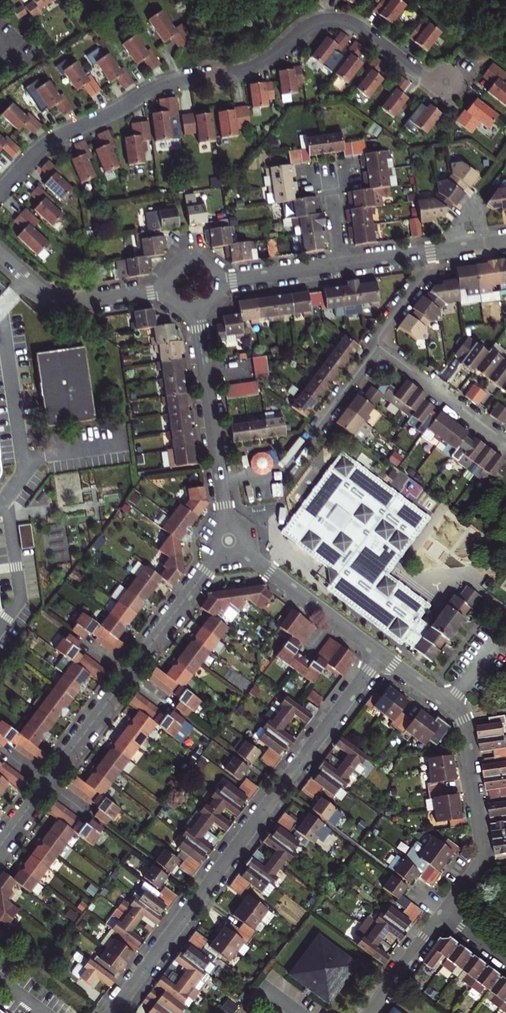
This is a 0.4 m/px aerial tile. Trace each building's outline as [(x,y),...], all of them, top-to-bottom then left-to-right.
[(34,1),(26,6),(34,18),(42,13),(40,10),(54,0),(33,0),(34,1)] [(382,15),(394,24),(409,6),(402,0),(394,0),(393,1),(391,0),(384,0),(378,8),(384,12),(382,15)] [(19,19),(27,14),(22,6),(14,11),(19,19)] [(189,33),(182,23),(175,28),(163,11),(149,20),(164,43),(173,37),(181,48),(194,38),(189,33)] [(420,40),(418,43),(430,52),(445,33),(432,24),(429,29),(423,24),(414,36),(420,40)] [(343,31),(334,41),(337,43),(345,33),(343,31)] [(337,43),(334,41),(328,36),(312,56),(325,66),(337,50),(340,53),(352,38),(345,33),(337,43)] [(149,48),(146,50),(142,53),(132,37),(119,46),(133,67),(146,59),(153,69),(160,64),(149,48)] [(349,58),(337,73),(350,83),(365,63),(359,58),(357,56),(365,46),(358,41),(346,55),(349,58)] [(367,48),(365,46),(357,56),(359,58),(367,48)] [(122,65),(119,67),(115,69),(106,55),(93,64),(107,85),(119,76),(126,87),(134,82),(122,65)] [(369,74),(359,88),(371,98),(386,79),(379,74),(377,73),(385,62),(378,57),(366,72),(369,74)] [(387,64),(385,62),(377,73),(379,74),(387,64)] [(93,94),(101,89),(90,73),(83,78),(72,63),(59,71),(73,92),(86,83),(93,94)] [(505,80),(505,73),(495,64),(485,76),(495,84),(489,92),(505,106),(505,85),(503,83),(505,80)] [(300,93),(299,87),(298,84),(306,83),(304,69),(289,70),(281,71),(284,95),(300,93)] [(411,100),(404,94),(402,92),(410,82),(403,76),(391,92),(394,94),(383,107),(397,118),(411,100)] [(62,92),(58,94),(55,97),(45,82),(32,90),(45,110),(58,102),(65,113),(73,108),(62,92)] [(413,84),(410,82),(402,92),(404,94),(413,84)] [(267,88),(267,84),(251,86),(255,110),(270,108),(269,102),(277,101),(275,87),(267,88)] [(163,112),(159,112),(152,113),(155,141),(172,139),(169,117),(178,116),(175,97),(161,98),(163,112)] [(467,112),(459,123),(473,134),(481,124),(489,130),(500,117),(477,99),(467,112)] [(41,124),(27,110),(21,116),(7,103),(0,110),(0,119),(13,131),(24,120),(35,130),(41,124)] [(431,105),(428,108),(426,111),(420,107),(409,121),(414,126),(416,124),(428,134),(443,115),(431,105)] [(247,108),(236,110),(217,112),(221,137),(239,135),(239,128),(249,127),(247,108)] [(459,123),(467,112),(465,111),(457,121),(459,123)] [(197,115),(181,117),(183,135),(200,133),(201,143),(215,141),(211,114),(197,115)] [(136,137),(132,137),(124,138),(128,166),(144,164),(142,142),(151,141),(148,122),(134,124),(136,137)] [(334,134),(324,135),(327,153),(344,151),(345,156),(353,156),(351,142),(343,143),(341,127),(333,128),(334,134)] [(104,172),(119,166),(112,149),(115,147),(108,130),(100,133),(105,145),(102,146),(95,149),(104,172)] [(327,153),(324,135),(316,137),(315,131),(306,132),(309,149),(300,150),(302,163),(310,162),(310,156),(327,153)] [(2,137),(0,139),(0,144),(0,143),(12,154),(19,147),(5,134),(2,137)] [(81,155),(78,156),(71,159),(80,183),(95,177),(87,158),(91,156),(84,139),(76,142),(81,155)] [(367,154),(365,140),(351,142),(353,156),(361,155),(361,156),(363,167),(367,166),(368,173),(395,169),(394,160),(391,160),(390,151),(367,154)] [(73,144),(78,156),(81,155),(76,142),(73,144)] [(268,187),(293,183),(292,177),(297,176),(295,164),(302,163),(300,150),(290,151),(292,166),(266,169),(267,176),(264,177),(266,187),(268,187)] [(51,174),(49,177),(43,182),(61,199),(71,188),(58,175),(62,172),(47,159),(41,165),(51,174)] [(451,175),(447,181),(462,192),(467,186),(469,187),(477,176),(460,163),(450,164),(451,175)] [(51,174),(41,165),(39,167),(49,177),(51,174)] [(395,169),(368,173),(364,173),(365,184),(370,184),(370,189),(390,187),(398,186),(396,169),(395,169)] [(447,181),(437,182),(439,193),(433,200),(448,211),(453,205),(455,206),(464,194),(462,192),(447,181)] [(505,181),(500,186),(501,190),(497,190),(486,206),(492,210),(499,209),(500,212),(505,211),(505,181)] [(297,182),(293,183),(268,187),(271,204),(276,203),(295,200),(295,194),(299,193),(297,182)] [(52,226),(63,215),(48,201),(51,198),(37,185),(31,191),(40,201),(38,203),(33,208),(52,226)] [(370,189),(353,192),(348,193),(350,204),(354,203),(355,209),(375,207),(383,206),(381,197),(391,195),(390,187),(370,189)] [(28,194),(38,203),(40,201),(31,191),(28,194)] [(194,194),(185,195),(190,225),(207,222),(204,200),(195,201),(194,194)] [(286,219),(315,215),(315,209),(320,208),(318,197),(295,200),(276,203),(278,220),(286,219)] [(432,199),(417,201),(420,218),(420,223),(431,221),(430,218),(445,216),(448,211),(433,200),(432,199)] [(179,226),(177,203),(148,207),(152,230),(155,230),(177,227),(179,226)] [(376,214),(375,207),(355,209),(347,211),(348,222),(352,221),(353,227),(373,224),(372,215),(376,214)] [(24,228),(22,229),(17,235),(38,255),(49,243),(32,227),(38,221),(24,208),(14,218),(24,228)] [(294,225),(296,236),(298,235),(323,232),(322,225),(326,225),(324,214),(315,215),(286,219),(287,226),(294,225)] [(24,228),(14,218),(13,220),(22,229),(24,228)] [(420,218),(409,219),(411,237),(422,236),(420,223),(420,218)] [(214,221),(215,229),(229,227),(228,219),(214,221)] [(379,232),(377,224),(373,224),(353,227),(349,228),(350,239),(355,238),(356,245),(375,242),(374,233),(379,232)] [(229,227),(215,229),(206,230),(208,242),(212,241),(213,248),(226,246),(232,245),(231,235),(236,234),(235,226),(229,227)] [(142,240),(156,238),(155,230),(152,230),(141,232),(142,240)] [(302,253),(325,249),(324,244),(329,243),(327,231),(323,232),(298,235),(299,243),(300,242),(302,253)] [(165,237),(156,238),(142,240),(136,241),(138,248),(142,247),(143,258),(151,257),(164,254),(163,248),(167,247),(165,237)] [(277,238),(269,240),(272,257),(279,256),(277,238)] [(255,242),(232,245),(226,246),(228,257),(232,257),(232,263),(260,259),(258,249),(256,249),(255,242)] [(151,257),(143,258),(129,260),(117,261),(118,270),(115,270),(116,279),(149,275),(148,269),(152,268),(151,257)] [(499,285),(505,284),(505,261),(504,261),(504,268),(497,269),(499,285)] [(499,285),(497,269),(489,270),(488,264),(476,266),(480,295),(481,303),(501,300),(500,292),(492,293),(491,286),(499,285)] [(476,266),(456,268),(457,280),(459,291),(466,290),(467,297),(480,295),(476,266)] [(365,283),(358,284),(362,307),(372,306),(372,307),(380,306),(376,278),(364,280),(365,283)] [(434,286),(429,293),(444,305),(460,302),(459,291),(457,280),(442,281),(443,286),(434,286)] [(341,287),(345,315),(345,316),(363,314),(362,307),(358,284),(358,281),(347,282),(347,286),(341,287)] [(324,289),(324,292),(326,304),(327,309),(336,307),(338,316),(345,315),(341,287),(340,283),(329,285),(330,289),(324,289)] [(296,294),(290,294),(293,314),(302,313),(303,317),(311,316),(310,307),(308,294),(307,288),(296,289),(296,294)] [(272,293),(276,321),(284,320),(284,315),(293,314),(290,294),(285,295),(284,291),(272,293)] [(324,292),(316,293),(318,305),(326,304),(324,292)] [(261,299),(255,299),(259,323),(268,321),(269,322),(276,321),(272,293),(261,294),(261,299)] [(316,293),(308,294),(310,307),(318,305),(316,293)] [(415,311),(431,322),(441,321),(439,311),(444,305),(429,293),(424,299),(421,297),(412,309),(415,311)] [(240,310),(243,332),(260,330),(259,323),(255,299),(255,295),(243,297),(244,301),(238,302),(239,302),(240,310)] [(131,322),(132,331),(155,328),(161,327),(159,315),(154,316),(153,309),(134,312),(136,322),(131,322)] [(237,340),(244,339),(243,332),(240,310),(229,312),(230,317),(223,318),(223,325),(216,326),(218,342),(227,341),(228,343),(236,341),(237,340)] [(408,315),(399,327),(417,341),(427,339),(425,328),(431,322),(415,311),(410,317),(408,315)] [(155,345),(181,341),(179,330),(174,331),(174,325),(161,327),(155,328),(156,336),(151,337),(152,346),(155,345)] [(338,343),(333,350),(348,361),(358,347),(340,333),(334,340),(338,343)] [(161,352),(162,362),(182,359),(181,353),(185,352),(183,341),(181,341),(155,345),(156,352),(161,352)] [(473,373),(475,370),(488,352),(476,344),(472,349),(463,343),(455,355),(463,361),(461,364),(473,373)] [(328,357),(323,364),(337,375),(348,361),(333,350),(329,347),(324,354),(328,357)] [(487,379),(503,359),(490,349),(488,352),(475,370),(487,379)] [(87,352),(37,359),(43,397),(47,431),(97,424),(87,352)] [(253,358),(254,366),(268,364),(267,356),(253,358)] [(164,379),(184,376),(183,369),(187,369),(186,358),(182,359),(162,362),(157,362),(158,369),(163,369),(164,379)] [(505,381),(505,361),(503,359),(487,379),(500,389),(505,381)] [(318,371),(312,378),(327,389),(337,375),(323,364),(318,361),(313,368),(318,371)] [(255,374),(269,372),(268,364),(254,366),(255,374)] [(256,381),(258,382),(265,381),(270,380),(269,372),(255,374),(256,381)] [(166,387),(167,397),(187,394),(186,388),(190,387),(188,375),(184,376),(164,379),(160,380),(161,387),(166,387)] [(302,392),(316,403),(327,389),(312,378),(308,375),(303,381),(307,385),(302,392)] [(406,380),(398,391),(391,385),(383,396),(382,398),(400,411),(417,388),(406,380)] [(256,381),(248,382),(250,396),(259,395),(258,382),(256,381)] [(248,382),(240,383),(242,397),(244,397),(250,396),(248,382)] [(233,384),(235,398),(242,397),(240,383),(233,384)] [(235,398),(233,384),(225,386),(227,400),(235,398)] [(474,384),(464,396),(471,401),(480,389),(474,384)] [(391,385),(380,386),(377,391),(383,396),(391,385)] [(367,393),(379,402),(382,398),(383,396),(377,391),(372,387),(367,393)] [(427,396),(417,388),(400,411),(410,419),(411,417),(424,400),(427,396)] [(297,399),(292,406),(306,417),(316,403),(302,392),(297,389),(293,396),(297,399)] [(480,389),(471,401),(477,406),(486,394),(480,389)] [(169,414),(189,411),(188,406),(192,405),(191,393),(187,394),(167,397),(162,398),(163,405),(168,405),(169,414)] [(374,408),(379,402),(367,393),(363,399),(374,408)] [(347,409),(367,424),(371,418),(368,416),(374,408),(363,399),(358,395),(347,409)] [(431,412),(434,407),(424,400),(411,417),(421,425),(422,424),(428,429),(437,416),(431,412)] [(499,403),(490,415),(496,420),(505,407),(499,403)] [(496,420),(502,424),(505,419),(505,408),(505,407),(496,420)] [(347,409),(337,423),(340,426),(353,436),(359,428),(363,430),(367,424),(347,409)] [(169,414),(165,415),(166,422),(171,421),(172,432),(192,429),(191,423),(195,422),(193,411),(189,411),(169,414)] [(274,419),(265,420),(268,438),(285,435),(282,412),(274,413),(274,419)] [(440,412),(437,416),(428,429),(423,435),(431,441),(434,438),(440,443),(455,423),(440,412)] [(248,422),(250,440),(268,438),(265,420),(264,414),(256,415),(257,421),(248,422)] [(250,440),(248,422),(247,417),(239,418),(239,424),(230,425),(233,443),(250,440)] [(469,433),(455,423),(440,443),(445,447),(442,452),(444,454),(448,457),(451,457),(469,433)] [(172,432),(167,432),(168,439),(173,439),(174,449),(194,446),(193,439),(197,439),(196,428),(192,429),(172,432)] [(472,442),(466,437),(451,457),(450,459),(466,471),(466,470),(485,445),(475,438),(472,442)] [(436,447),(442,452),(445,447),(440,443),(436,447)] [(495,453),(485,445),(466,470),(477,478),(495,453)] [(174,449),(168,450),(170,467),(197,463),(195,457),(200,457),(198,446),(194,446),(174,449)] [(433,662),(446,645),(446,646),(447,647),(449,648),(452,648),(452,647),(453,645),(453,643),(451,641),(449,641),(465,621),(466,622),(467,623),(469,623),(470,622),(471,620),(470,618),(468,617),(466,617),(472,610),(481,598),(465,586),(456,598),(454,596),(430,627),(420,619),(430,606),(388,574),(430,518),(342,453),(295,516),(299,518),(292,528),(293,536),(302,543),(300,546),(324,565),(328,567),(328,574),(335,578),(329,585),(332,587),(330,591),(398,642),(401,638),(404,641),(433,662)] [(502,465),(505,460),(495,453),(477,478),(487,486),(491,480),(502,465)] [(491,480),(497,484),(505,472),(505,467),(502,465),(491,480)] [(182,505),(197,516),(206,505),(204,487),(188,489),(189,500),(186,501),(182,505)] [(192,531),(194,528),(191,525),(197,516),(182,505),(180,504),(171,515),(192,531)] [(170,533),(179,540),(185,532),(189,535),(192,531),(171,515),(162,527),(170,533)] [(282,533),(300,546),(302,543),(293,536),(292,528),(299,518),(295,516),(282,533)] [(33,548),(30,524),(18,525),(21,549),(33,548)] [(180,546),(179,540),(170,533),(158,549),(167,555),(169,557),(181,555),(181,553),(184,553),(184,546),(180,546)] [(184,571),(181,555),(169,557),(167,555),(160,564),(164,567),(159,575),(166,580),(173,585),(179,577),(184,571)] [(137,559),(128,570),(136,576),(154,590),(160,582),(163,584),(166,580),(159,575),(137,559)] [(127,589),(148,605),(150,601),(147,599),(154,590),(136,576),(127,589)] [(229,602),(232,605),(239,610),(248,599),(246,588),(242,589),(240,585),(231,586),(232,590),(227,591),(229,602)] [(248,599),(259,607),(270,593),(260,585),(246,588),(248,599)] [(145,608),(148,605),(127,589),(118,600),(136,614),(142,606),(145,608)] [(225,614),(232,605),(229,602),(227,591),(211,593),(208,598),(201,607),(208,612),(215,617),(220,610),(225,614)] [(136,614),(118,600),(109,612),(130,628),(133,624),(130,622),(136,614)] [(289,612),(281,624),(279,626),(291,636),(295,630),(300,624),(310,632),(315,626),(289,607),(287,610),(289,612)] [(72,629),(84,638),(88,633),(90,634),(91,632),(97,636),(103,628),(99,625),(82,612),(74,623),(76,624),(72,629)] [(101,644),(107,648),(115,637),(118,638),(125,629),(128,631),(130,628),(109,612),(99,625),(103,628),(110,632),(101,644)] [(208,619),(202,627),(220,640),(229,628),(215,617),(208,612),(204,617),(208,619)] [(300,624),(295,630),(306,638),(310,632),(300,624)] [(220,640),(202,627),(196,635),(192,633),(190,636),(211,652),(220,640)] [(110,632),(103,628),(97,636),(95,639),(101,644),(110,632)] [(306,638),(295,630),(291,636),(299,643),(301,644),(306,638)] [(77,647),(80,641),(69,633),(66,638),(64,637),(56,647),(65,654),(77,663),(83,655),(77,651),(79,649),(77,647)] [(190,643),(185,650),(202,663),(211,652),(190,636),(187,640),(190,643)] [(295,648),(299,643),(291,636),(274,659),(292,673),(303,658),(296,652),(298,650),(295,648)] [(113,653),(122,642),(118,638),(115,637),(107,648),(113,653)] [(330,638),(325,644),(337,652),(341,646),(330,638)] [(128,646),(122,642),(113,653),(119,657),(128,646)] [(337,652),(325,644),(321,650),(332,658),(337,652)] [(328,664),(325,667),(337,676),(339,674),(343,676),(354,661),(350,659),(353,655),(341,646),(337,652),(332,658),(328,664)] [(172,659),(193,675),(202,663),(185,650),(178,659),(175,656),(172,659)] [(328,664),(332,658),(321,650),(316,656),(319,658),(328,664)] [(96,663),(90,658),(83,668),(77,663),(65,654),(55,667),(63,673),(84,689),(87,685),(84,682),(90,673),(89,672),(96,663)] [(83,668),(90,658),(84,654),(83,655),(77,663),(83,668)] [(310,687),(325,667),(328,664),(319,658),(315,663),(312,661),(311,663),(303,658),(292,673),(310,687)] [(173,666),(166,675),(168,676),(160,688),(166,692),(174,681),(180,685),(184,688),(193,675),(172,659),(169,663),(173,666)] [(95,677),(102,667),(96,663),(89,672),(90,673),(95,677)] [(108,672),(102,667),(95,677),(101,682),(108,672)] [(153,683),(162,672),(156,667),(147,678),(153,683)] [(168,676),(166,675),(162,672),(153,683),(160,688),(168,676)] [(84,689),(63,673),(54,685),(72,698),(79,689),(82,692),(84,689)] [(174,694),(180,685),(174,681),(166,692),(172,697),(174,694)] [(66,706),(72,698),(54,685),(45,697),(67,713),(69,709),(66,706)] [(179,702),(176,707),(187,716),(191,711),(193,712),(201,701),(184,688),(180,685),(174,694),(179,698),(177,701),(179,702)] [(374,707),(382,714),(397,694),(389,688),(381,697),(375,693),(364,707),(371,711),(374,707)] [(306,697),(317,706),(323,698),(312,690),(306,697)] [(135,707),(143,697),(137,693),(129,703),(135,707)] [(407,701),(397,694),(382,714),(392,721),(390,725),(395,730),(406,716),(400,712),(407,701)] [(298,705),(286,696),(281,704),(283,706),(278,714),(288,722),(294,714),(307,724),(313,716),(303,710),(299,706),(298,705)] [(67,713),(45,697),(37,708),(54,722),(61,713),(64,716),(67,713)] [(149,702),(143,697),(135,707),(140,711),(142,712),(149,702)] [(129,717),(127,720),(148,736),(157,724),(153,721),(147,717),(155,706),(149,702),(142,712),(140,711),(132,720),(129,717)] [(303,710),(313,716),(318,710),(309,702),(303,710)] [(147,717),(153,721),(159,713),(161,711),(155,706),(147,717)] [(48,730),(54,722),(37,708),(28,720),(49,736),(51,733),(48,730)] [(412,720),(406,716),(395,730),(401,734),(404,730),(414,737),(429,718),(419,710),(412,720)] [(193,727),(173,711),(168,717),(166,715),(165,718),(159,713),(153,721),(157,724),(182,742),(193,727)] [(290,747),(296,739),(282,729),(288,722),(278,714),(272,722),(269,719),(263,727),(266,729),(287,745),(290,747)] [(480,740),(504,736),(502,724),(505,723),(505,720),(505,716),(490,718),(491,726),(478,728),(480,740)] [(429,718),(414,737),(424,745),(431,735),(437,740),(448,726),(436,717),(433,721),(429,718)] [(2,746),(7,741),(8,742),(10,740),(16,744),(22,735),(18,732),(2,720),(0,722),(0,744),(2,746)] [(49,736),(28,720),(18,732),(22,735),(29,740),(20,752),(26,756),(35,744),(36,745),(43,737),(46,739),(49,736)] [(121,735),(139,748),(148,736),(127,720),(124,724),(127,727),(121,735)] [(287,745),(266,729),(259,739),(269,747),(264,753),(278,762),(282,757),(279,755),(282,750),(287,745)] [(14,747),(20,752),(29,740),(22,735),(16,744),(14,747)] [(130,760),(139,748),(121,735),(115,744),(111,741),(109,744),(130,760)] [(480,740),(481,751),(494,750),(496,757),(505,756),(505,748),(504,736),(480,740)] [(240,738),(232,749),(251,764),(259,752),(240,738)] [(341,738),(335,745),(347,754),(341,762),(352,771),(358,762),(362,765),(368,758),(341,738)] [(41,749),(36,745),(35,744),(26,756),(32,761),(41,749)] [(130,760),(109,744),(106,748),(110,750),(104,759),(121,772),(130,760)] [(428,759),(429,771),(455,767),(454,762),(457,761),(456,747),(439,750),(439,758),(428,759)] [(41,749),(32,761),(38,766),(47,754),(41,749)] [(260,759),(273,769),(278,762),(264,753),(260,759)] [(320,771),(344,788),(350,781),(347,778),(352,771),(341,762),(329,753),(326,757),(330,760),(327,764),(324,761),(317,769),(320,771)] [(485,778),(505,775),(505,756),(496,757),(497,764),(483,766),(485,778)] [(248,768),(233,757),(223,769),(239,781),(248,768)] [(121,772),(104,759),(96,768),(93,765),(91,768),(112,784),(121,772)] [(3,761),(1,763),(0,765),(0,776),(1,777),(9,766),(3,761)] [(7,781),(15,771),(9,766),(1,777),(7,781)] [(455,767),(429,771),(431,782),(427,783),(428,791),(445,789),(443,781),(456,779),(455,767)] [(112,784),(91,768),(88,772),(92,774),(86,783),(87,784),(79,796),(84,800),(93,788),(99,793),(103,796),(112,784)] [(13,786),(21,775),(15,771),(7,781),(1,777),(0,776),(0,794),(6,786),(9,789),(12,785),(13,786)] [(310,778),(306,784),(322,796),(326,791),(337,798),(344,788),(320,771),(316,777),(313,781),(310,778)] [(21,775),(13,786),(19,790),(27,780),(21,775)] [(66,787),(72,791),(81,779),(75,775),(66,787)] [(487,789),(500,788),(501,796),(505,795),(505,775),(485,778),(487,789)] [(246,778),(241,785),(254,794),(259,788),(246,778)] [(87,784),(86,783),(81,779),(72,791),(79,796),(87,784)] [(254,794),(241,785),(236,791),(226,783),(219,793),(239,808),(243,803),(246,799),(249,801),(254,794)] [(317,802),(322,796),(306,784),(301,790),(317,802)] [(92,803),(99,793),(93,788),(84,800),(91,805),(92,803)] [(435,810),(460,806),(459,796),(446,797),(445,789),(428,791),(429,799),(434,799),(435,810)] [(225,807),(237,817),(242,810),(239,808),(219,793),(216,790),(211,797),(214,799),(208,807),(218,815),(225,807)] [(99,793),(92,803),(98,807),(96,809),(98,810),(94,815),(106,824),(109,819),(111,820),(120,809),(103,796),(99,793)] [(491,817),(505,815),(505,795),(501,796),(502,803),(489,805),(491,817)] [(56,801),(47,812),(53,816),(61,805),(56,801)] [(323,801),(315,812),(330,824),(334,827),(343,816),(323,801)] [(48,832),(66,845),(76,833),(72,830),(65,825),(60,821),(68,810),(61,805),(53,816),(54,817),(51,822),(54,824),(48,832)] [(213,823),(226,832),(231,825),(218,815),(208,807),(204,805),(199,813),(202,815),(196,823),(207,831),(213,823)] [(461,812),(460,806),(435,810),(437,822),(449,821),(450,828),(466,826),(465,811),(461,812)] [(74,814),(68,810),(60,821),(65,825),(74,814)] [(331,831),(308,814),(298,828),(295,826),(297,823),(284,813),(280,819),(292,829),(295,831),(309,841),(313,844),(318,838),(323,842),(331,831)] [(72,830),(78,822),(80,819),(74,814),(65,825),(72,830)] [(505,839),(505,815),(491,817),(493,825),(492,825),(494,840),(505,839)] [(274,831),(270,837),(291,852),(298,842),(291,837),(288,834),(292,829),(280,819),(272,830),(274,831)] [(102,828),(91,820),(87,825),(85,824),(83,826),(78,822),(72,830),(76,833),(92,845),(100,835),(98,834),(102,828)] [(211,847),(217,838),(207,831),(196,823),(190,831),(187,829),(181,836),(184,838),(205,854),(208,856),(213,849),(211,847)] [(295,831),(291,837),(298,842),(305,847),(309,841),(295,831)] [(38,838),(36,841),(57,857),(66,845),(48,832),(42,841),(38,838)] [(268,835),(263,842),(275,851),(268,859),(279,867),(285,858),(288,861),(293,854),(291,852),(270,837),(268,835)] [(205,854),(184,838),(172,853),(183,861),(196,871),(200,867),(197,864),(205,854)] [(433,838),(425,848),(446,863),(450,858),(453,854),(456,856),(461,849),(448,839),(443,845),(433,838)] [(494,840),(496,855),(505,854),(505,839),(494,840)] [(31,856),(48,869),(57,857),(36,841),(33,845),(36,848),(31,856)] [(439,873),(446,863),(425,848),(416,841),(404,858),(423,872),(428,865),(435,870),(426,883),(432,888),(442,875),(439,873)] [(154,861),(169,872),(178,861),(163,849),(154,861)] [(267,882),(270,884),(276,877),(273,875),(279,867),(268,859),(256,850),(245,865),(247,867),(267,882)] [(398,853),(388,866),(409,883),(412,878),(416,881),(419,878),(426,883),(435,870),(428,865),(423,872),(404,858),(398,853)] [(20,863),(18,866),(39,882),(48,869),(31,856),(24,865),(20,863)] [(192,877),(196,871),(183,861),(179,867),(192,877)] [(166,876),(151,865),(143,875),(158,887),(166,876)] [(39,882),(18,866),(15,869),(19,872),(12,880),(15,883),(30,893),(39,882)] [(233,881),(246,891),(250,885),(260,892),(267,882),(247,867),(244,872),(241,870),(233,881)] [(4,899),(8,902),(15,892),(11,889),(15,883),(12,880),(2,872),(0,875),(0,899),(4,899)] [(401,894),(406,887),(391,876),(382,888),(397,900),(395,902),(404,909),(410,901),(401,894)] [(233,881),(228,887),(241,897),(246,891),(233,881)] [(162,911),(165,913),(173,903),(159,893),(149,885),(145,882),(140,888),(136,890),(131,897),(134,899),(137,901),(158,917),(162,911)] [(173,903),(177,897),(164,887),(159,893),(173,903)] [(246,896),(239,905),(254,916),(261,907),(246,896)] [(18,909),(8,902),(4,899),(0,899),(0,921),(6,925),(18,909)] [(153,925),(155,926),(161,919),(158,917),(137,901),(134,899),(130,905),(127,903),(120,912),(136,924),(140,919),(142,917),(153,925)] [(404,909),(400,915),(406,919),(417,906),(410,901),(404,909)] [(240,930),(254,940),(257,936),(246,927),(254,916),(239,905),(231,916),(243,925),(240,930)] [(389,906),(381,916),(403,932),(410,924),(412,926),(424,911),(417,906),(406,919),(400,915),(389,906)] [(130,932),(136,924),(120,912),(116,910),(111,916),(117,921),(111,929),(138,949),(143,942),(130,932)] [(361,924),(382,940),(389,931),(401,941),(406,934),(403,932),(381,916),(375,912),(367,916),(361,924)] [(111,916),(105,925),(111,929),(117,921),(111,916)] [(153,925),(142,917),(140,919),(146,924),(147,924),(151,927),(153,925)] [(146,924),(143,929),(149,934),(153,929),(151,927),(147,924),(146,924)] [(223,927),(216,937),(231,948),(238,938),(241,940),(246,934),(240,930),(232,924),(227,930),(223,927)] [(361,936),(355,944),(383,965),(389,957),(376,948),(382,940),(361,924),(355,932),(361,936)] [(126,965),(138,949),(111,929),(99,945),(105,950),(126,965)] [(195,931),(191,937),(203,947),(211,952),(213,950),(223,958),(231,948),(216,937),(208,947),(205,944),(208,941),(195,931)] [(358,964),(318,935),(288,974),(328,1004),(358,964)] [(185,949),(181,954),(206,973),(213,963),(209,959),(213,954),(211,952),(203,947),(191,937),(183,947),(185,949)] [(494,972),(495,970),(493,969),(482,961),(480,959),(479,961),(467,952),(468,950),(465,948),(461,945),(460,947),(454,942),(455,941),(453,938),(451,941),(445,941),(443,939),(440,942),(428,959),(427,960),(428,961),(424,967),(431,973),(444,956),(450,960),(444,968),(451,973),(457,966),(469,975),(464,982),(478,993),(484,985),(496,995),(491,1002),(505,1012),(505,981),(494,972)] [(126,965),(105,950),(98,959),(95,957),(90,963),(112,979),(116,974),(118,975),(126,965)] [(181,977),(199,991),(205,983),(200,979),(206,973),(181,954),(179,953),(174,960),(187,969),(181,977)] [(90,963),(78,954),(74,960),(80,964),(71,975),(78,980),(79,978),(89,986),(96,978),(109,988),(114,981),(112,979),(90,963)] [(165,990),(182,1003),(187,995),(193,999),(199,991),(181,977),(168,968),(163,973),(168,977),(166,979),(161,976),(156,983),(165,990)] [(147,996),(170,1012),(183,1012),(182,1010),(185,1005),(182,1003),(165,990),(156,983),(154,986),(162,993),(160,996),(152,989),(147,996)] [(147,996),(143,1001),(151,1008),(147,1012),(170,1012),(147,996)] [(228,1012),(235,1012),(239,1008),(228,1001),(222,1009),(228,1012)]
